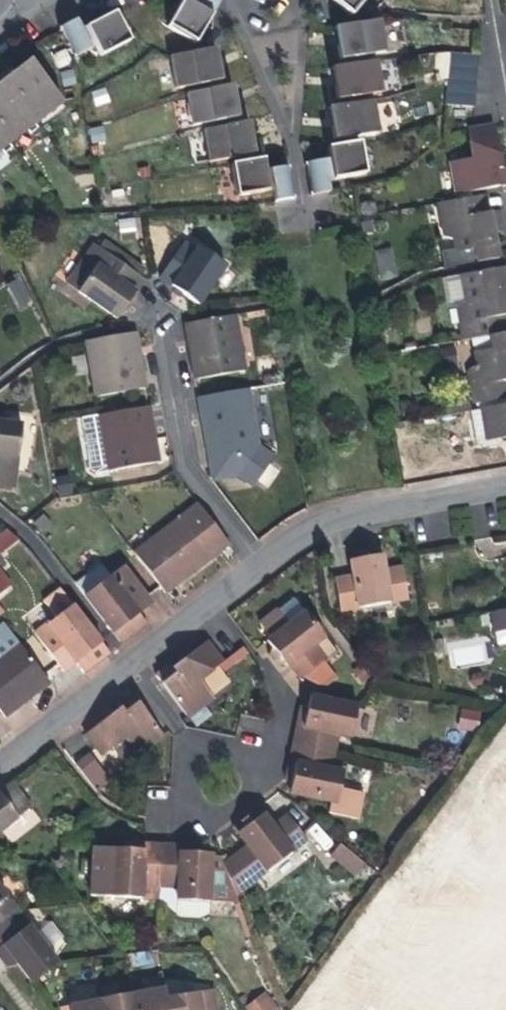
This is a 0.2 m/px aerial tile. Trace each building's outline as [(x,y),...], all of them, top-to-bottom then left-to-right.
[(212,11),(193,0),(181,0),(167,25),(194,41),(204,24),(212,11)] [(212,11),(218,0),(193,0),(212,11)] [(337,3),(350,13),(361,0),(334,0),(337,3)] [(88,26),(98,45),(102,54),(130,40),(116,12),(105,17),(88,26)] [(98,45),(88,26),(82,28),(77,18),(60,27),(74,56),(98,45)] [(380,18),(334,26),(338,46),(340,58),(385,50),(380,18)] [(215,48),(168,56),(174,88),(220,80),(217,64),(215,48)] [(478,54),(449,52),(445,104),(474,106),(478,54)] [(63,101),(29,59),(4,79),(0,82),(0,151),(63,101)] [(382,91),(376,60),(331,67),(334,85),(336,99),(382,91)] [(230,86),(186,93),(191,125),(236,117),(233,100),(230,86)] [(378,132),(372,100),(328,107),(331,123),(333,139),(378,132)] [(248,122),(202,129),(208,161),(253,154),(250,132),(248,122)] [(456,193),(503,186),(501,169),(499,159),(494,123),(468,127),(472,158),(451,162),(456,193)] [(329,154),(329,158),(333,178),(364,172),(358,143),(328,148),(329,154)] [(327,179),(333,178),(329,158),(305,162),(311,194),(329,191),(327,179)] [(268,190),(264,170),(263,164),(262,159),(230,164),(236,195),(268,190)] [(264,170),(268,190),(273,189),(275,200),(293,197),(287,166),(264,170)] [(476,214),(490,212),(487,194),(472,197),(476,214)] [(493,228),(490,212),(476,214),(472,197),(439,203),(445,236),(453,240),(455,252),(474,248),(476,261),(498,257),(495,239),(493,228)] [(499,210),(490,212),(493,228),(502,227),(499,210)] [(182,292),(199,304),(226,266),(197,245),(194,249),(183,242),(159,276),(182,292)] [(65,283),(78,292),(99,262),(101,264),(108,254),(93,243),(65,283)] [(375,250),(380,278),(397,276),(392,247),(375,250)] [(99,262),(78,292),(116,319),(130,299),(137,289),(144,279),(108,254),(101,264),(99,262)] [(505,297),(499,267),(477,271),(480,285),(462,289),(464,303),(456,305),(463,340),(489,335),(497,334),(493,315),(505,313),(505,297)] [(459,274),(462,289),(480,285),(477,271),(459,274)] [(18,308),(32,302),(20,277),(7,283),(18,308)] [(493,315),(497,334),(505,332),(505,313),(493,315)] [(236,315),(185,324),(190,354),(194,378),(245,370),(236,315)] [(135,332),(85,340),(94,396),(145,387),(141,364),(135,332)] [(497,334),(489,335),(491,349),(473,352),(475,367),(468,369),(474,404),(480,402),(505,398),(505,389),(504,381),(505,381),(505,332),(497,334)] [(206,451),(257,443),(248,388),(197,395),(203,429),(206,429),(207,436),(204,436),(206,451)] [(480,402),(481,409),(505,404),(505,398),(480,402)] [(468,411),(466,399),(441,404),(443,415),(468,411)] [(481,409),(487,441),(505,438),(505,404),(481,409)] [(148,405),(98,415),(107,469),(158,461),(154,436),(148,405)] [(95,471),(107,469),(98,415),(81,418),(89,467),(95,471)] [(10,471),(12,457),(17,457),(23,422),(0,419),(0,470),(10,471)] [(275,458),(257,443),(206,451),(212,479),(234,475),(251,489),(275,458)] [(0,470),(0,487),(12,489),(15,472),(10,471),(0,470)] [(67,477),(57,478),(59,492),(68,491),(67,477)] [(197,503),(178,518),(209,559),(229,544),(197,503)] [(190,573),(209,559),(178,518),(133,552),(164,593),(190,573)] [(406,600),(401,568),(385,570),(383,557),(373,559),(371,549),(362,550),(356,551),(357,561),(347,563),(349,576),(333,579),(338,611),(406,600)] [(113,635),(121,629),(140,615),(151,606),(124,570),(113,578),(110,574),(83,595),(113,635)] [(43,601),(55,616),(71,604),(58,588),(43,601)] [(102,644),(71,604),(55,616),(34,633),(65,673),(76,664),(102,644)] [(489,611),(492,632),(505,630),(505,608),(489,611)] [(260,623),(271,637),(289,623),(278,609),(260,623)] [(289,623),(271,637),(269,638),(277,648),(284,657),(288,663),(300,678),(304,675),(325,660),(327,663),(338,654),(305,612),(304,613),(303,612),(289,623)] [(140,615),(121,629),(129,639),(139,631),(148,625),(140,615)] [(18,643),(2,623),(0,624),(0,656),(18,643)] [(120,645),(129,639),(121,629),(113,635),(120,645)] [(483,635),(447,642),(452,668),(488,660),(483,635)] [(154,674),(187,716),(211,698),(210,696),(228,683),(215,667),(221,662),(205,641),(183,658),(170,668),(165,666),(154,674)] [(0,656),(0,709),(5,716),(28,699),(49,683),(18,643),(0,656)] [(110,654),(102,644),(76,664),(84,674),(96,665),(110,654)] [(281,661),(284,657),(277,648),(272,651),(269,655),(273,661),(281,661)] [(325,660),(304,675),(306,678),(327,663),(325,660)] [(359,667),(352,672),(360,682),(367,677),(359,667)] [(161,736),(129,693),(119,701),(118,708),(107,717),(84,734),(100,755),(123,738),(136,755),(161,736)] [(298,706),(295,718),(303,719),(298,745),(333,752),(336,736),(349,739),(357,705),(309,695),(307,704),(298,706)] [(476,714),(462,711),(458,729),(473,731),(476,714)] [(290,743),(298,745),(303,719),(295,718),(292,730),(290,743)] [(287,756),(285,769),(293,770),(298,745),(290,743),(287,756)] [(329,769),(333,752),(298,745),(293,770),(285,769),(282,779),(290,783),(287,793),(330,802),(335,803),(338,788),(342,771),(329,769)] [(73,764),(96,792),(109,781),(86,754),(73,764)] [(0,790),(20,816),(32,807),(12,781),(0,790)] [(362,793),(338,788),(335,803),(330,802),(328,813),(357,819),(362,793)] [(0,790),(0,831),(20,816),(0,790)] [(250,822),(241,829),(245,834),(238,840),(247,851),(235,860),(251,882),(306,840),(289,818),(275,829),(267,818),(262,822),(257,816),(250,822)] [(234,834),(238,840),(245,834),(241,829),(234,834)] [(349,870),(358,859),(333,839),(324,850),(349,870)] [(142,887),(159,888),(161,851),(134,849),(134,840),(126,840),(120,845),(120,849),(110,848),(108,897),(142,898),(142,887)] [(144,841),(134,840),(134,849),(161,851),(161,841),(144,841)] [(161,841),(161,851),(186,852),(187,843),(174,842),(161,841)] [(198,844),(187,843),(186,852),(161,851),(159,888),(175,889),(175,900),(207,902),(236,903),(237,903),(217,857),(209,857),(200,856),(198,844)] [(19,911),(0,887),(0,925),(19,911)] [(207,902),(175,900),(174,913),(178,916),(198,917),(207,912),(207,902)] [(3,945),(9,953),(0,959),(6,967),(15,966),(18,964),(33,984),(59,962),(19,911),(0,925),(0,941),(3,945)] [(51,921),(40,928),(51,946),(62,939),(51,921)] [(0,959),(9,953),(3,945),(0,947),(0,959)] [(165,999),(163,989),(131,995),(134,1009),(167,1009),(165,999)] [(165,999),(167,1009),(216,1009),(213,990),(165,999)] [(246,1009),(280,1009),(265,990),(243,1006),(246,1009)] [(131,995),(99,1001),(101,1009),(134,1009),(131,995)] [(99,1001),(67,1006),(68,1009),(101,1009),(99,1001)]
